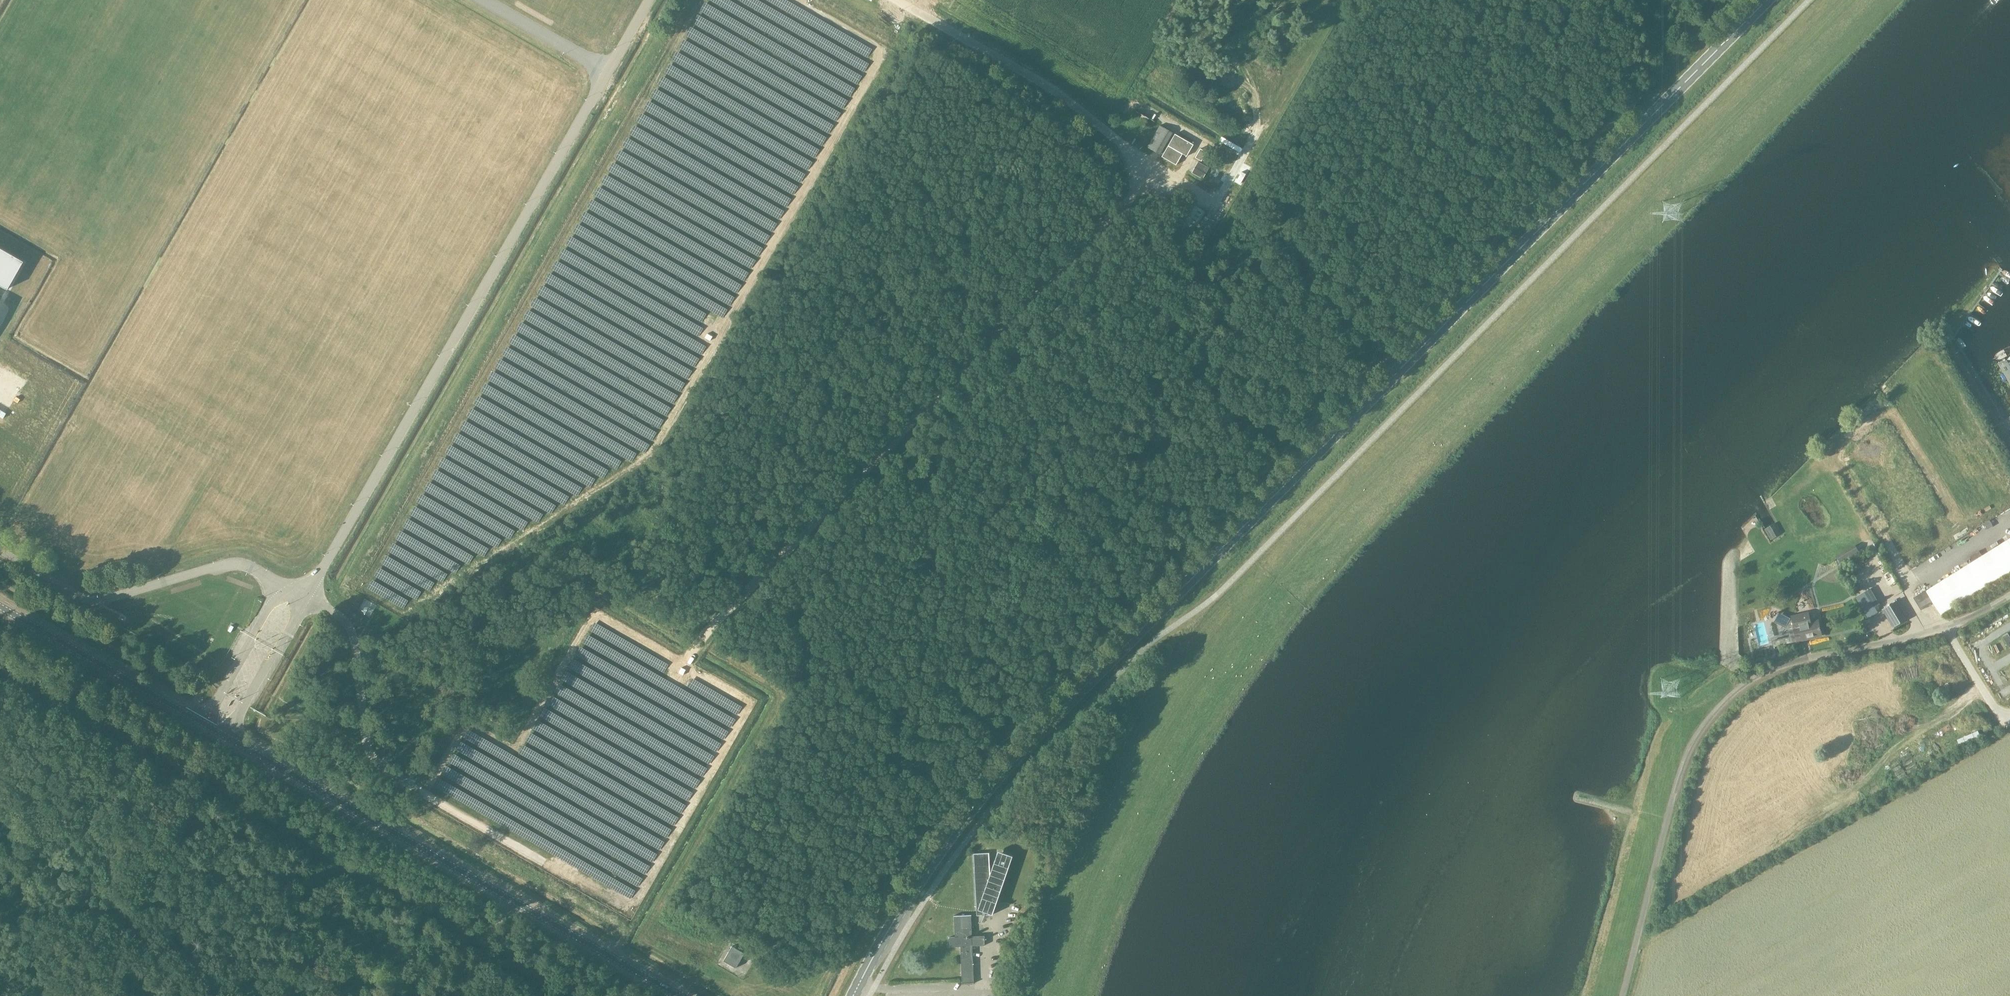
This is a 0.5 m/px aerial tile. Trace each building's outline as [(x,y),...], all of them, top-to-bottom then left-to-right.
[(604,0),(596,0),(594,5),(600,8),(604,0)] [(697,215),(759,98),(762,99),(790,46),(848,77),(851,70),(875,82),(882,68),(859,56),(865,45),(802,12),(799,18),(766,0),(735,0),(727,17),(726,16),(707,54),(743,73),(699,156),(659,134),(634,182),(697,215)] [(1146,147),(1151,150),(1160,155),(1173,133),(1159,125),(1146,147)] [(1174,135),(1161,157),(1176,166),(1182,154),(1186,157),(1193,145),(1174,135)] [(1202,150),(1196,160),(1202,164),(1208,154),(1202,150)] [(1192,178),(1204,183),(1209,172),(1197,167),(1192,178)] [(668,222),(672,215),(655,207),(652,214),(668,222)] [(5,290),(21,262),(0,250),(0,287),(5,290)] [(52,384),(58,373),(53,369),(46,381),(52,384)] [(73,392),(75,387),(63,381),(60,387),(73,392)] [(101,416),(107,407),(97,401),(92,410),(101,416)] [(82,407),(89,410),(92,405),(84,402),(82,407)] [(1782,533),(1776,523),(1764,529),(1771,540),(1782,533)] [(1926,591),(1914,599),(1921,611),(1933,603),(1941,614),(2009,571),(2009,539),(1982,556),(1979,551),(1970,556),(1973,562),(1926,591)] [(1855,545),(1836,556),(1840,565),(1860,553),(1855,545)] [(1870,588),(1855,597),(1865,613),(1875,607),(1880,604),(1870,588)] [(1908,618),(1897,601),(1882,610),(1893,627),(1908,618)] [(1818,621),(1811,623),(1808,612),(1791,616),(1792,620),(1779,612),(1774,622),(1787,629),(1793,627),(1797,642),(1822,636),(1818,621)] [(216,655),(218,663),(226,662),(224,653),(216,655)] [(545,759),(539,774),(582,793),(585,786),(596,791),(605,771),(598,768),(617,726),(572,706),(552,751),(543,747),(539,756),(545,759)] [(614,746),(627,751),(632,738),(619,733),(614,746)] [(567,837),(578,817),(535,795),(537,793),(485,766),(475,785),(489,792),(477,814),(496,823),(505,806),(567,837)] [(612,830),(620,833),(622,828),(614,824),(612,830)] [(974,853),(976,915),(991,915),(1013,856),(999,851),(990,874),(990,852),(974,853)] [(984,940),(985,940),(984,936),(970,936),(970,929),(970,915),(953,916),(954,916),(955,937),(948,937),(949,947),(959,947),(960,951),(961,951),(962,983),(961,983),(961,984),(963,984),(973,983),(971,946),(977,946),(984,945),(984,940)] [(735,968),(744,953),(732,946),(723,961),(735,968)] [(996,968),(992,980),(998,982),(1001,970),(996,968)]
